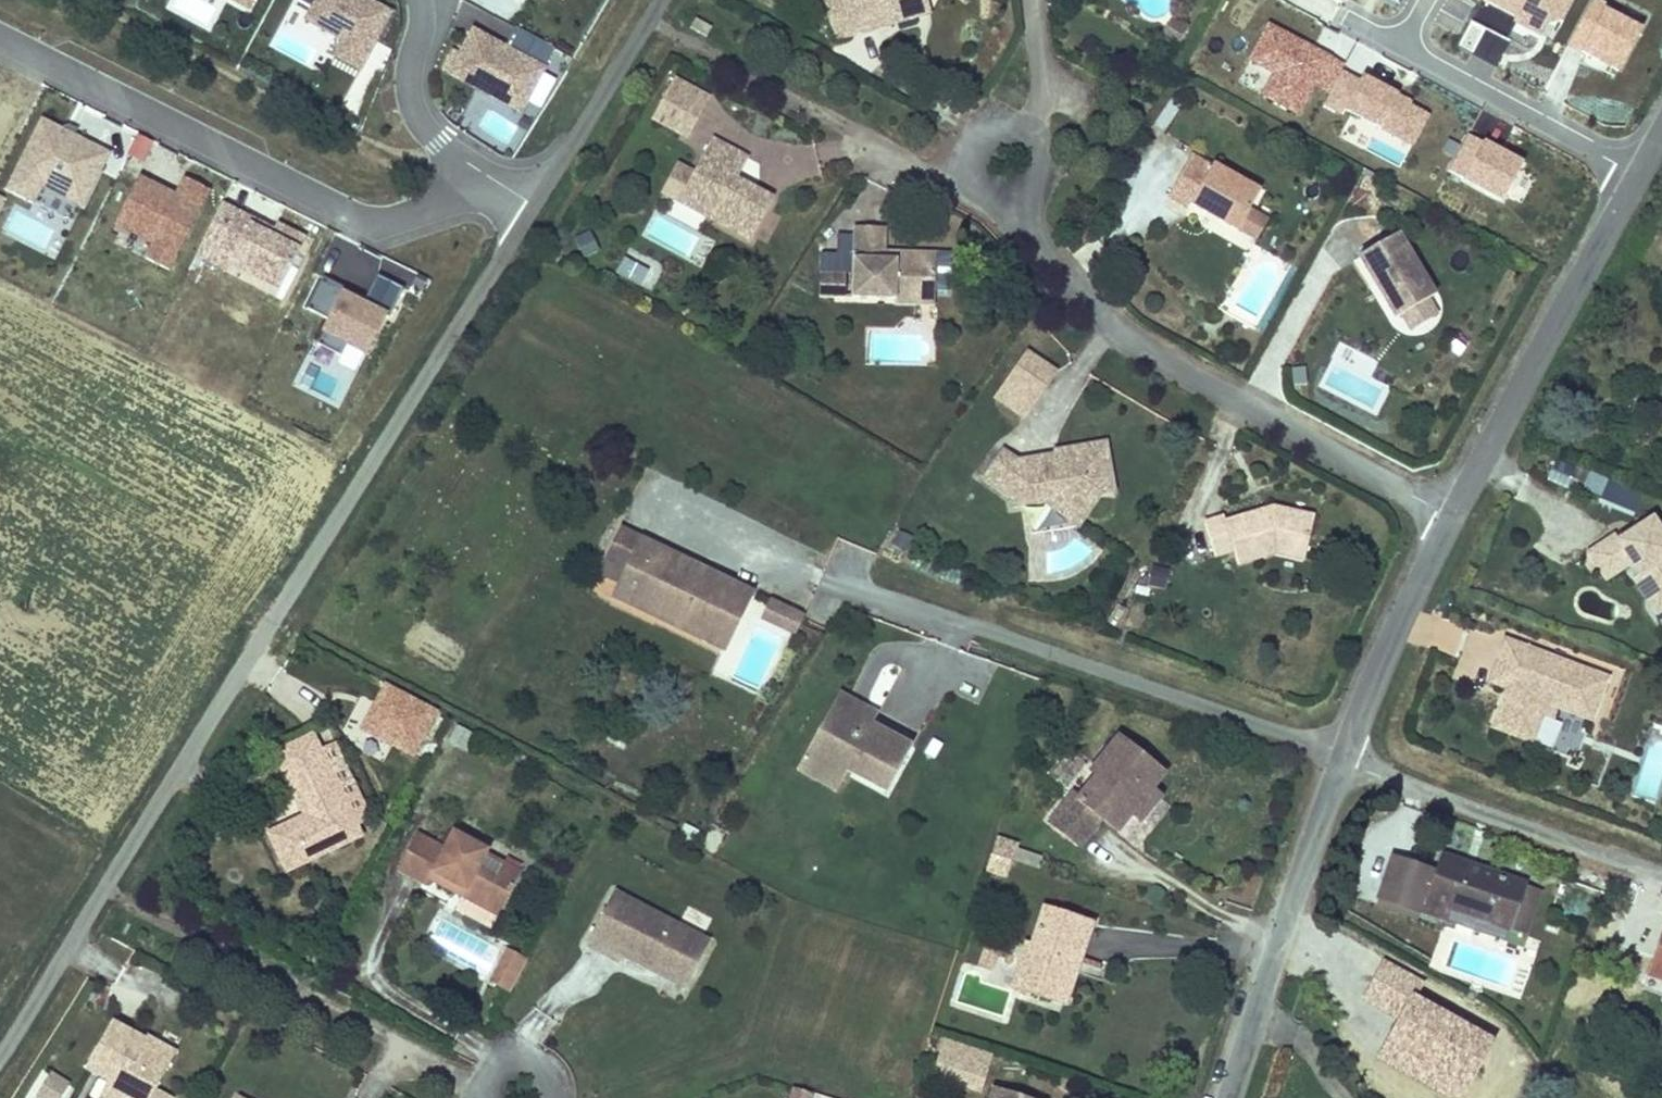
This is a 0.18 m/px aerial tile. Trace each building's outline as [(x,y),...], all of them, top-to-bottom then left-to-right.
[(225,0),(249,13),(256,0),(225,0)] [(316,0),(295,0),(294,1),(310,10),(316,0)] [(369,0),(316,0),(310,10),(304,23),(341,42),(331,59),(361,75),(395,14),(369,0)] [(865,34),(930,21),(926,0),(858,0),(865,34)] [(930,21),(944,18),(940,0),(926,0),(930,21)] [(1576,0),(1487,0),(1519,17),(1515,25),(1552,45),(1576,0)] [(1654,13),(1629,0),(1612,0),(1610,3),(1604,0),(1591,0),(1567,46),(1583,55),(1578,65),(1616,85),(1654,13)] [(709,27),(715,17),(706,12),(700,23),(709,27)] [(1174,42),(1184,23),(1169,15),(1159,34),(1174,42)] [(1302,120),(1318,89),(1329,95),(1345,65),(1268,24),(1247,62),(1272,76),(1260,98),(1302,120)] [(548,69),(473,29),(459,53),(453,50),(441,71),(448,74),(447,77),(522,117),(548,69)] [(676,78),(662,104),(698,122),(712,97),(676,78)] [(1357,79),(1342,109),(1413,144),(1428,114),(1357,79)] [(688,140),(698,122),(662,104),(653,121),(688,140)] [(112,154),(42,119),(6,191),(36,206),(44,190),(84,209),(112,154)] [(153,144),(138,136),(127,157),(143,165),(153,144)] [(1502,207),(1525,165),(1485,144),(1485,145),(1469,137),(1449,174),(1464,182),(1463,185),(1502,207)] [(749,241),(773,197),(736,177),(746,159),(712,140),(696,169),(678,203),(749,241)] [(1190,207),(1238,234),(1251,210),(1262,191),(1215,165),(1214,166),(1193,154),(1167,201),(1187,212),(1190,207)] [(680,161),(662,194),(678,203),(696,169),(680,161)] [(169,272),(211,193),(185,179),(176,196),(140,178),(114,228),(150,247),(143,259),(169,272)] [(274,230),(222,204),(196,258),(227,274),(230,268),(280,292),(307,238),(278,224),(274,230)] [(1270,221),(1251,210),(1238,234),(1257,244),(1270,221)] [(584,260),(601,252),(590,231),(573,239),(584,260)] [(855,313),(901,308),(899,297),(937,292),(933,260),(884,266),(883,256),(880,236),(846,240),(855,313)] [(1399,237),(1360,259),(1375,285),(1381,282),(1388,293),(1382,297),(1397,322),(1403,318),(1427,304),(1435,299),(1399,237)] [(883,256),(884,266),(933,260),(932,250),(883,256)] [(617,277),(646,284),(650,267),(621,260),(617,277)] [(846,302),(847,275),(819,274),(818,301),(846,302)] [(321,337),(368,360),(402,289),(378,277),(364,305),(342,294),(344,290),(323,279),(307,312),(328,323),(321,337)] [(1388,293),(1381,282),(1375,285),(1382,297),(1388,293)] [(937,292),(899,297),(901,308),(902,314),(940,309),(937,292)] [(1427,304),(1403,318),(1412,333),(1436,319),(1427,304)] [(1032,353),(1010,385),(1039,404),(1059,371),(1032,353)] [(1594,374),(1600,390),(1609,386),(1602,371),(1594,374)] [(1029,418),(1039,404),(1010,385),(1001,400),(1029,418)] [(1057,471),(1041,475),(1038,462),(1023,464),(1005,449),(982,478),(1006,497),(1008,509),(1038,503),(1050,509),(1069,506),(1075,514),(1092,504),(1115,500),(1106,449),(1054,459),(1057,471)] [(1054,459),(1038,462),(1041,475),(1057,471),(1054,459)] [(1580,491),(1586,472),(1555,462),(1548,481),(1580,491)] [(1587,470),(1578,488),(1634,513),(1642,494),(1587,470)] [(1615,538),(1611,532),(1582,550),(1600,578),(1627,561),(1634,572),(1640,568),(1654,589),(1661,585),(1661,587),(1661,522),(1655,512),(1615,538)] [(1270,566),(1271,559),(1301,561),(1308,525),(1268,518),(1219,536),(1217,532),(1197,539),(1211,573),(1229,566),(1235,581),(1270,566)] [(620,531),(603,562),(620,570),(608,596),(716,649),(744,592),(620,531)] [(1299,572),(1301,561),(1271,559),(1270,566),(1299,572)] [(1640,568),(1634,572),(1657,608),(1661,605),(1661,587),(1661,585),(1654,589),(1640,568)] [(759,617),(778,627),(786,612),(766,603),(759,617)] [(795,617),(786,612),(778,627),(787,632),(795,617)] [(1489,671),(1507,678),(1504,687),(1489,725),(1534,741),(1544,714),(1553,717),(1557,706),(1593,719),(1610,674),(1503,634),(1489,671)] [(1507,678),(1489,671),(1486,680),(1504,687),(1507,678)] [(913,749),(873,728),(880,716),(840,694),(797,775),(836,796),(847,776),(887,797),(913,749)] [(272,744),(279,759),(319,741),(312,726),(272,744)] [(469,751),(474,733),(456,728),(452,746),(469,751)] [(297,791),(303,805),(299,806),(262,822),(280,861),(356,828),(352,817),(339,788),(319,741),(279,759),(293,792),(297,791)] [(1146,799),(1159,782),(1113,746),(1088,778),(1094,783),(1074,808),(1112,838),(1124,823),(1134,830),(1153,804),(1146,799)] [(362,813),(349,784),(339,788),(352,817),(362,813)] [(293,792),(299,806),(303,805),(297,791),(293,792)] [(711,829),(702,850),(716,856),(725,835),(711,829)] [(414,833),(394,868),(420,882),(422,879),(427,870),(459,886),(454,895),(494,915),(509,887),(490,877),(473,867),(483,849),(449,830),(440,847),(414,833)] [(1009,871),(1015,855),(995,849),(990,865),(1009,871)] [(498,862),(490,877),(509,887),(517,874),(498,862)] [(1404,863),(1388,904),(1430,918),(1435,905),(1449,911),(1530,943),(1546,899),(1450,862),(1444,879),(1404,863)] [(985,878),(1004,885),(1009,871),(990,865),(985,878)] [(427,870),(422,879),(454,895),(459,886),(427,870)] [(1587,921),(1594,891),(1568,885),(1561,915),(1587,921)] [(654,964),(663,962),(688,976),(705,944),(611,892),(583,945),(615,963),(619,956),(649,973),(654,964)] [(1442,931),(1449,911),(1435,905),(1430,918),(1388,904),(1387,910),(1442,931)] [(1010,996),(1051,1009),(1063,969),(1075,973),(1087,933),(1042,919),(1030,956),(1023,954),(1010,996)] [(1661,980),(1661,944),(1651,977),(1661,980)] [(506,991),(521,962),(505,954),(490,982),(506,991)] [(1399,1023),(1377,1062),(1441,1097),(1469,1097),(1498,1046),(1417,1000),(1426,984),(1384,960),(1361,1001),(1399,1023)] [(681,990),(688,976),(663,962),(654,964),(649,973),(681,990)] [(1075,973),(1063,969),(1051,1009),(1063,1012),(1075,973)] [(1651,977),(1646,993),(1661,998),(1661,980),(1651,977)] [(162,1056),(133,1040),(136,1033),(107,1018),(82,1067),(104,1078),(124,1088),(119,1097),(165,1097),(170,1089),(150,1079),(162,1056)] [(136,1033),(133,1040),(162,1056),(166,1048),(136,1033)] [(931,1084),(985,1094),(993,1052),(940,1042),(931,1084)] [(62,1081),(43,1071),(30,1097),(32,1097),(54,1097),(62,1081)] [(124,1088),(104,1078),(93,1097),(119,1097),(124,1088)]
